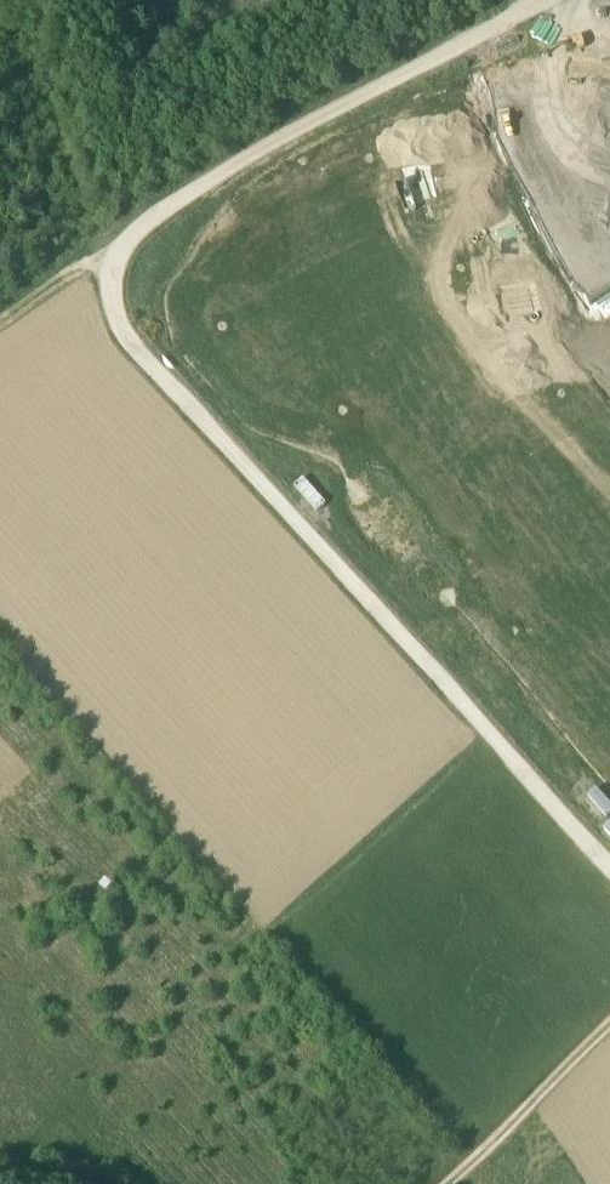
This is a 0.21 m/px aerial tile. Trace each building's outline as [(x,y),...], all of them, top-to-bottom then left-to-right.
[(304,478),(295,487),(315,506),(324,497),(304,478)]
